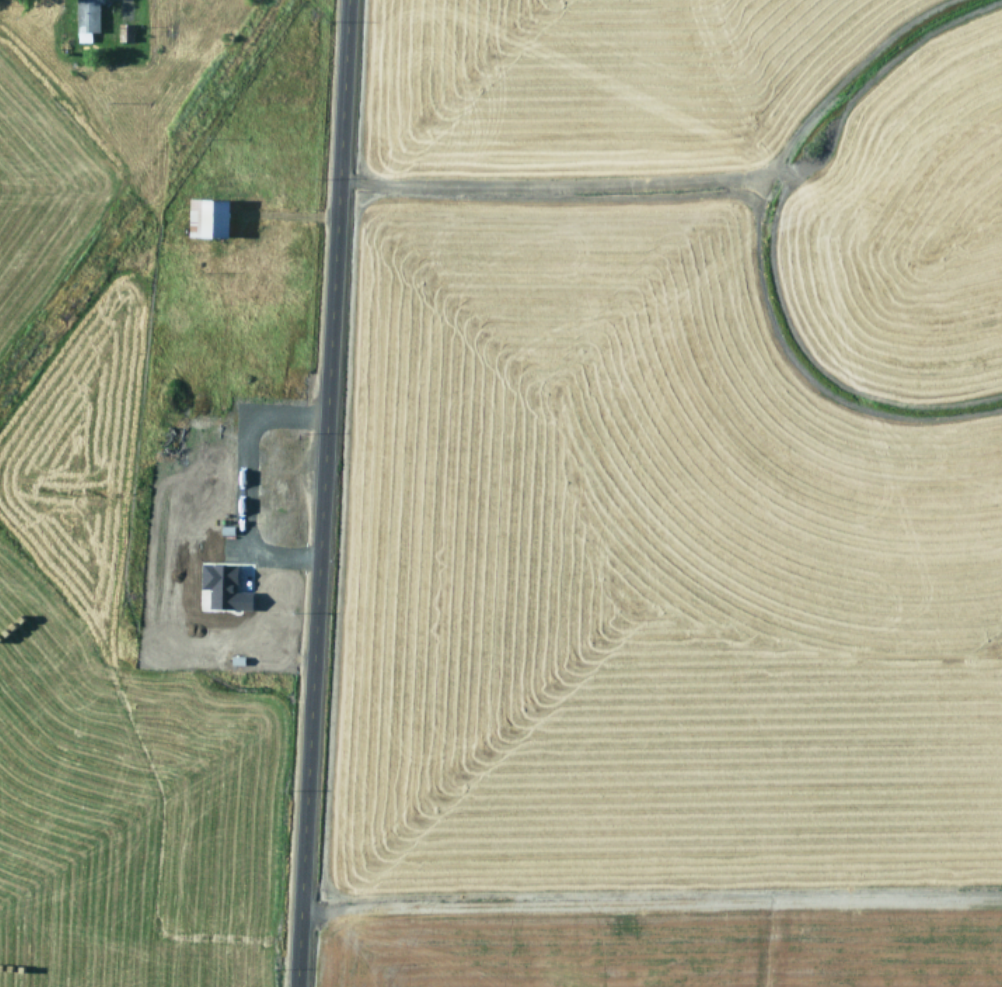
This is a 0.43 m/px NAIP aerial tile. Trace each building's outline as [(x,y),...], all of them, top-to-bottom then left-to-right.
[(74,32),(75,32),(75,42),(90,42),(90,32),(97,32),(97,4),(102,4),(102,0),(74,0),(74,32)] [(131,43),(117,43),(117,25),(131,25),(131,43)] [(226,200),(224,238),(186,236),(187,199),(226,200)] [(232,526),(232,535),(218,536),(218,527),(232,526)] [(236,563),(198,562),(198,589),(206,589),(206,609),(250,610),(250,591),(234,591),(234,584),(236,584),(236,563)] [(243,656),(242,665),(229,664),(230,656),(243,656)]
